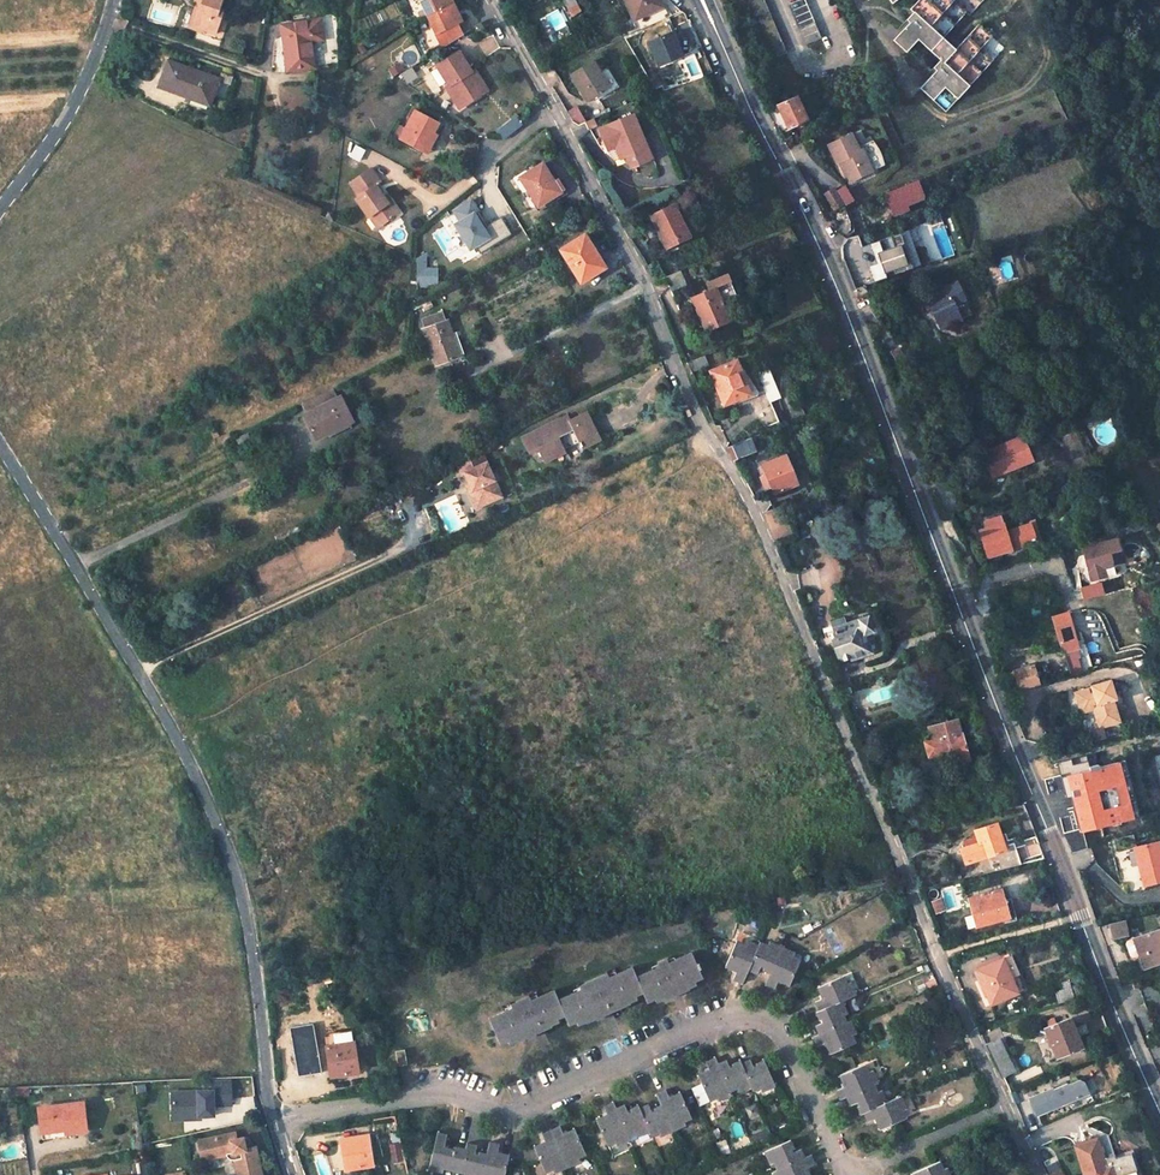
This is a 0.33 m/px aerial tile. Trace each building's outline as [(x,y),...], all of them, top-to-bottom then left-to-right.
[(218,33),(225,10),(221,9),(224,0),(196,0),(195,2),(196,2),(202,4),(195,25),(218,33)] [(447,7),(450,6),(451,5),(456,3),(454,0),(423,0),(430,16),(437,12),(447,7)] [(662,7),(658,0),(627,0),(636,19),(662,7)] [(764,0),(746,0),(771,58),(786,52),(764,0)] [(804,0),(786,0),(805,43),(820,37),(804,0)] [(928,1),(927,0),(917,0),(910,7),(916,13),(892,39),(906,52),(917,38),(943,61),(919,87),(933,99),(944,86),(957,98),(992,59),(980,48),(991,35),(978,23),(955,49),(942,37),(965,12),(953,0),(929,0),(928,1)] [(202,4),(196,2),(189,23),(195,25),(202,4)] [(447,7),(437,12),(430,16),(438,32),(445,28),(451,41),(461,35),(455,23),(459,21),(463,19),(460,13),(456,3),(451,5),(450,6),(447,7)] [(324,38),(321,18),(282,24),(288,70),(315,66),(312,40),(324,38)] [(455,23),(461,35),(465,32),(459,21),(455,23)] [(672,32),(649,42),(659,66),(683,56),(672,32)] [(439,64),(451,83),(448,85),(461,107),(482,93),(470,73),(473,70),(461,51),(439,64)] [(220,78),(170,59),(159,86),(191,97),(193,94),(211,100),(220,78)] [(588,101),(611,88),(593,59),(571,73),(588,101)] [(489,88),(476,69),(473,70),(470,73),(482,93),(489,88)] [(193,94),(191,97),(210,104),(211,100),(193,94)] [(774,107),(775,111),(780,109),(788,127),(806,118),(796,96),(774,107)] [(575,126),(586,122),(577,107),(567,113),(575,126)] [(422,150),(432,132),(434,134),(440,123),(417,110),(401,138),(422,150)] [(648,147),(634,114),(600,128),(612,156),(617,159),(627,155),(632,166),(645,160),(641,150),(648,147)] [(502,139),(519,125),(513,118),(496,132),(502,139)] [(429,154),(438,135),(434,134),(432,132),(422,150),(429,154)] [(850,180),(872,171),(865,156),(861,146),(858,148),(852,134),(828,144),(836,162),(841,160),(850,180)] [(865,156),(872,171),(879,168),(869,143),(861,146),(865,156)] [(652,158),(648,147),(641,150),(645,160),(652,158)] [(554,180),(543,162),(520,176),(538,205),(561,191),(554,180)] [(387,205),(376,187),(379,185),(382,183),(373,170),(351,184),(360,197),(356,199),(368,219),(370,218),(375,215),(383,226),(400,215),(391,202),(387,205)] [(561,191),(538,205),(536,207),(539,212),(569,192),(559,177),(554,180),(561,191)] [(924,197),(917,180),(885,192),(893,215),(908,209),(906,204),(924,197)] [(376,187),(387,205),(391,202),(379,185),(376,187)] [(824,193),(832,210),(833,210),(842,205),(834,188),(824,193)] [(448,222),(464,250),(486,238),(471,211),(476,208),(469,197),(448,209),(454,219),(448,222)] [(667,247),(690,236),(674,204),(654,214),(662,229),(659,231),(667,247)] [(662,229),(654,214),(651,215),(659,231),(662,229)] [(370,218),(378,229),(382,227),(383,226),(375,215),(370,218)] [(914,226),(907,229),(911,241),(918,239),(914,226)] [(445,229),(435,233),(443,252),(453,248),(445,229)] [(907,229),(900,231),(912,262),(884,272),(885,276),(920,264),(911,241),(907,229)] [(900,231),(861,246),(874,281),(885,276),(884,272),(912,262),(900,231)] [(592,245),(584,233),(561,248),(581,282),(603,268),(590,246),(592,245)] [(426,285),(438,281),(437,264),(427,265),(426,252),(417,257),(417,288),(426,285)] [(665,277),(658,262),(648,266),(655,281),(665,277)] [(705,273),(701,264),(695,267),(699,276),(705,273)] [(670,274),(676,287),(685,284),(680,270),(670,274)] [(738,297),(727,273),(707,281),(710,289),(692,297),(707,331),(730,320),(723,304),(738,297)] [(971,314),(956,282),(925,295),(941,328),(971,314)] [(457,357),(449,335),(452,334),(447,320),(423,328),(435,364),(457,357)] [(705,354),(689,361),(693,371),(709,365),(705,354)] [(744,377),(737,360),(710,370),(714,379),(718,377),(721,385),(717,387),(724,405),(749,395),(742,378),(744,377)] [(331,387),(302,402),(307,412),(336,398),(331,387)] [(350,416),(340,396),(336,398),(307,412),(304,413),(316,439),(335,429),(333,425),(350,416)] [(600,440),(587,411),(569,420),(564,422),(562,417),(523,436),(530,451),(539,447),(545,459),(565,450),(557,435),(573,428),(579,441),(577,442),(581,449),(600,440)] [(333,425),(335,429),(352,421),(350,416),(333,425)] [(240,446),(251,441),(248,432),(236,437),(240,446)] [(1032,459),(1022,435),(981,453),(990,474),(1010,466),(1011,468),(1032,459)] [(733,459),(756,449),(753,441),(751,437),(727,447),(733,459)] [(460,474),(463,472),(468,483),(476,501),(499,491),(482,453),(456,465),(460,474)] [(774,493),(797,484),(786,455),(763,464),(767,474),(761,476),(765,488),(772,486),(774,493)] [(1010,466),(990,474),(992,476),(1011,468),(1010,466)] [(475,508),(501,496),(499,491),(476,501),(468,483),(465,485),(475,508)] [(988,557),(1035,542),(1029,524),(1005,532),(1001,516),(984,521),(987,529),(980,531),(988,557)] [(1082,548),(1091,581),(1105,577),(1103,568),(1113,565),(1123,562),(1117,538),(1082,548)] [(969,556),(961,560),(969,575),(978,573),(969,556)] [(1103,568),(1105,577),(1115,574),(1113,565),(1103,568)] [(1081,588),(1084,599),(1104,594),(1100,582),(1081,588)] [(864,633),(872,631),(867,617),(845,625),(843,619),(832,622),(833,625),(823,629),(824,632),(828,630),(839,660),(851,656),(852,659),(871,653),(864,633)] [(1055,628),(1069,676),(1080,673),(1074,652),(1078,651),(1073,632),(1071,624),(1055,628)] [(947,668),(963,663),(959,651),(943,657),(947,668)] [(1038,685),(1033,666),(1002,675),(1008,693),(1038,685)] [(1117,722),(1111,702),(1114,701),(1108,682),(1090,687),(1091,689),(1074,694),(1079,713),(1091,710),(1097,728),(1117,722)] [(857,735),(862,733),(856,717),(850,720),(857,735)] [(954,764),(969,759),(961,733),(941,739),(941,737),(924,741),(928,756),(950,749),(954,764)] [(867,735),(859,738),(865,754),(873,751),(867,735)] [(1006,850),(997,822),(974,830),(976,837),(965,840),(967,847),(961,849),(965,863),(1006,850)] [(1158,842),(1134,847),(1144,886),(1159,881),(1159,852),(1158,842)] [(1010,922),(1017,919),(1011,898),(1004,900),(1001,889),(968,898),(976,927),(1009,917),(1010,922)] [(944,910),(940,899),(931,902),(935,913),(944,910)] [(1108,924),(1112,939),(1127,935),(1123,920),(1108,924)] [(1133,939),(1144,968),(1159,962),(1159,929),(1133,939)] [(789,984),(800,960),(792,957),(794,953),(770,943),(768,946),(760,942),(758,946),(747,940),(745,944),(737,941),(726,966),(737,971),(734,979),(742,982),(749,969),(757,972),(760,964),(765,966),(764,969),(771,972),(766,984),(775,987),(778,979),(789,984)] [(513,1009),(490,1019),(500,1043),(508,1039),(510,1042),(516,1039),(518,1040),(526,1036),(528,1037),(534,1034),(534,1032),(551,1026),(550,1024),(557,1020),(556,1018),(564,1014),(569,1024),(577,1020),(579,1024),(586,1020),(588,1021),(596,1018),(598,1019),(603,1017),(604,1014),(629,1003),(629,1002),(636,998),(635,995),(643,991),(647,1001),(655,997),(656,1000),(664,997),(665,998),(688,988),(688,986),(696,983),(694,980),(702,977),(698,969),(700,968),(698,963),(696,964),(691,953),(668,964),(667,960),(658,964),(660,967),(637,978),(632,967),(609,978),(608,974),(580,986),(582,990),(558,1000),(554,991),(531,1001),(529,997),(511,1004),(513,1009)] [(1019,974),(1010,954),(1004,957),(1012,977),(1019,974)] [(977,970),(993,1004),(1019,992),(1012,977),(1004,957),(977,970)] [(847,984),(843,976),(818,987),(823,998),(816,1002),(820,1010),(816,1012),(819,1019),(822,1018),(824,1022),(816,1025),(820,1034),(814,1037),(818,1045),(826,1042),(831,1053),(855,1042),(852,1034),(855,1033),(850,1021),(846,1022),(843,1014),(846,1012),(841,1001),(855,994),(850,983),(847,984)] [(1088,1035),(1107,1028),(1102,1014),(1083,1022),(1084,1025),(1074,1029),(1070,1018),(1056,1024),(1054,1018),(1046,1021),(1048,1027),(1045,1028),(1057,1057),(1082,1047),(1077,1036),(1087,1032),(1088,1035)] [(326,1046),(353,1042),(351,1032),(324,1036),(326,1046)] [(1003,1077),(1014,1072),(999,1039),(987,1044),(992,1053),(1003,1077)] [(334,1076),(360,1072),(355,1042),(353,1042),(326,1046),(327,1058),(331,1057),(334,1076)] [(407,1065),(405,1050),(396,1051),(398,1066),(407,1065)] [(762,1090),(774,1085),(763,1061),(757,1064),(758,1066),(754,1068),(750,1060),(741,1064),(740,1061),(733,1064),(734,1067),(730,1069),(726,1061),(717,1064),(715,1059),(707,1062),(710,1070),(699,1075),(710,1099),(717,1096),(719,1100),(731,1094),(729,1091),(737,1087),(739,1091),(751,1086),(753,1091),(761,1087),(762,1090)] [(868,1072),(865,1064),(840,1075),(845,1087),(837,1090),(841,1098),(846,1096),(850,1105),(859,1101),(860,1105),(858,1106),(861,1114),(863,1113),(867,1121),(875,1117),(881,1128),(905,1118),(902,1110),(905,1108),(900,1097),(886,1103),(881,1091),(877,1093),(873,1084),(877,1083),(872,1071),(868,1072)] [(389,1085),(385,1066),(368,1069),(371,1088),(389,1085)] [(1053,1089),(1052,1088),(1030,1098),(1037,1115),(1088,1092),(1084,1082),(1078,1080),(1068,1085),(1067,1083),(1053,1089)] [(213,1116),(213,1106),(231,1105),(230,1081),(212,1082),(212,1091),(208,1091),(198,1092),(171,1093),(172,1107),(181,1106),(181,1117),(201,1117),(213,1116)] [(198,1092),(208,1091),(207,1082),(197,1082),(198,1092)] [(17,1087),(7,1087),(8,1096),(18,1095),(17,1087)] [(28,1095),(27,1087),(17,1087),(18,1095),(18,1096),(28,1095)] [(683,1121),(691,1117),(681,1093),(669,1099),(666,1090),(657,1094),(662,1105),(655,1109),(657,1112),(652,1114),(648,1105),(639,1109),(639,1106),(631,1109),(633,1112),(628,1114),(625,1105),(616,1109),(614,1104),(605,1108),(608,1115),(597,1120),(607,1144),(615,1141),(617,1144),(629,1139),(628,1136),(635,1132),(637,1136),(649,1131),(652,1135),(660,1132),(661,1135),(685,1124),(683,1121)] [(84,1102),(39,1108),(42,1130),(65,1127),(66,1133),(88,1130),(84,1102)] [(181,1106),(172,1107),(172,1120),(201,1120),(201,1117),(181,1117),(181,1106)] [(42,1130),(43,1139),(67,1136),(66,1133),(65,1127),(42,1130)] [(578,1157),(586,1154),(575,1130),(563,1135),(560,1127),(543,1135),(546,1143),(535,1148),(546,1172),(553,1169),(555,1172),(580,1161),(578,1157)] [(199,1141),(203,1159),(226,1154),(228,1157),(229,1158),(231,1159),(233,1160),(235,1160),(238,1174),(262,1174),(255,1147),(245,1149),(243,1138),(236,1139),(235,1133),(199,1141)] [(509,1156),(497,1154),(499,1145),(490,1143),(487,1155),(479,1153),(479,1156),(474,1155),(476,1146),(467,1144),(466,1150),(456,1148),(455,1150),(444,1148),(447,1135),(438,1133),(429,1169),(442,1172),(443,1168),(469,1173),(468,1174),(505,1174),(509,1156)] [(373,1165),(369,1136),(340,1140),(342,1151),(345,1150),(348,1169),(373,1165)] [(1097,1139),(1075,1146),(1084,1174),(1115,1174),(1112,1165),(1107,1167),(1097,1139)] [(392,1163),(403,1159),(396,1140),(385,1144),(392,1163)] [(806,1167),(814,1164),(810,1155),(804,1158),(800,1149),(792,1153),(790,1149),(793,1147),(790,1140),(765,1151),(770,1163),(774,1162),(777,1169),(774,1171),(776,1174),(809,1174),(806,1167)] [(939,1162),(913,1173),(913,1174),(949,1174),(946,1168),(943,1170),(939,1162)] [(1057,1164),(1051,1167),(1053,1173),(1049,1174),(1062,1174),(1057,1164)]
